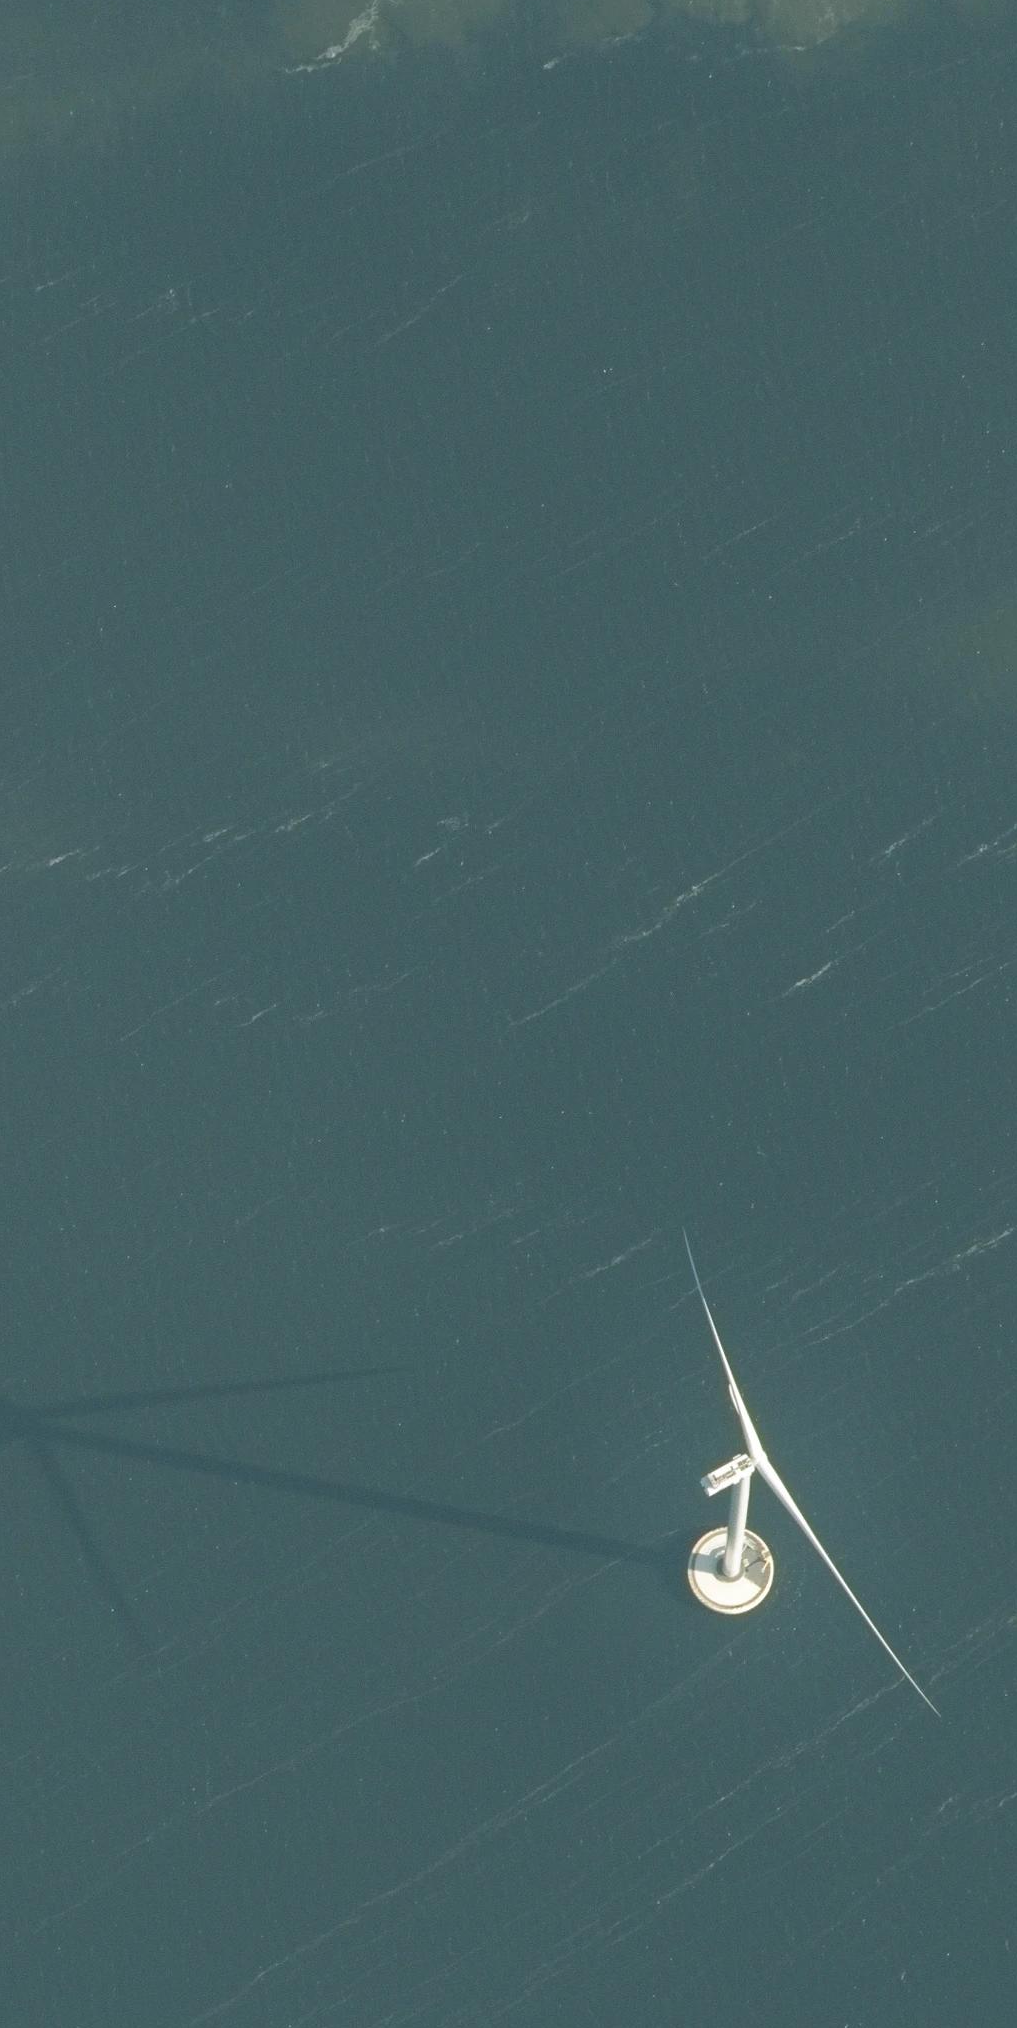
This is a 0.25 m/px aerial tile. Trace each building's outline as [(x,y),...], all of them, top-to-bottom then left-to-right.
[(735,1568),(735,1566),(735,1564),(735,1563),(734,1562),(733,1560),(732,1559),(731,1558),(729,1558),(728,1557),(726,1557),(724,1558),(723,1558),(722,1559),(720,1560),(720,1562),(719,1563),(718,1564),(718,1566),(718,1568),(719,1569),(720,1571),(720,1572),(722,1573),(723,1574),(724,1574),(726,1575),(728,1575),(729,1574),(731,1574),(732,1573),(733,1572),(734,1571),(735,1569),(735,1568)]
